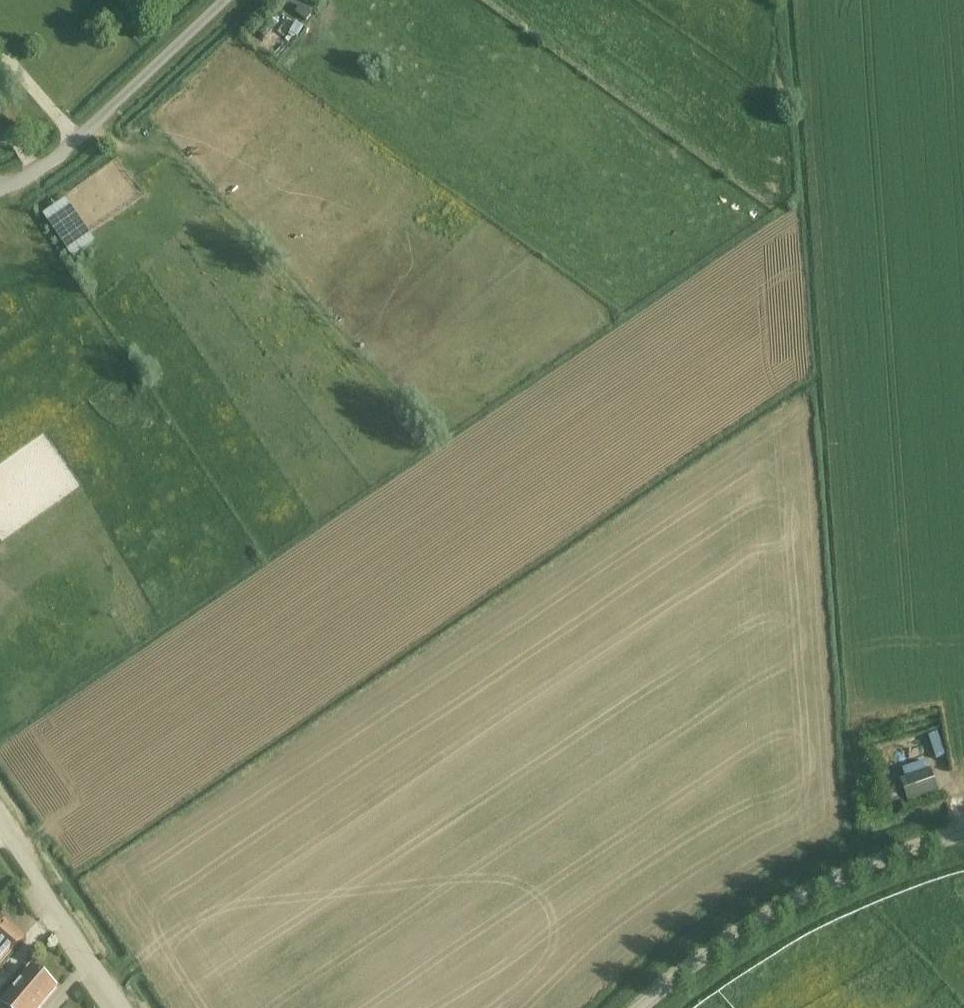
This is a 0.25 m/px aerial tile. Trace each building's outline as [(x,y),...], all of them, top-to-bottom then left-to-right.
[(300,21),(291,32),(298,37),(306,26),(300,21)] [(5,136),(19,125),(0,103),(0,130),(5,136)] [(53,210),(44,216),(74,259),(94,244),(88,235),(76,243),(53,210)] [(931,770),(888,785),(885,786),(891,804),(906,799),(908,804),(939,793),(931,770)] [(11,956),(24,940),(4,924),(0,928),(0,968),(11,956)] [(56,989),(33,969),(0,1007),(39,1007),(56,989)]
